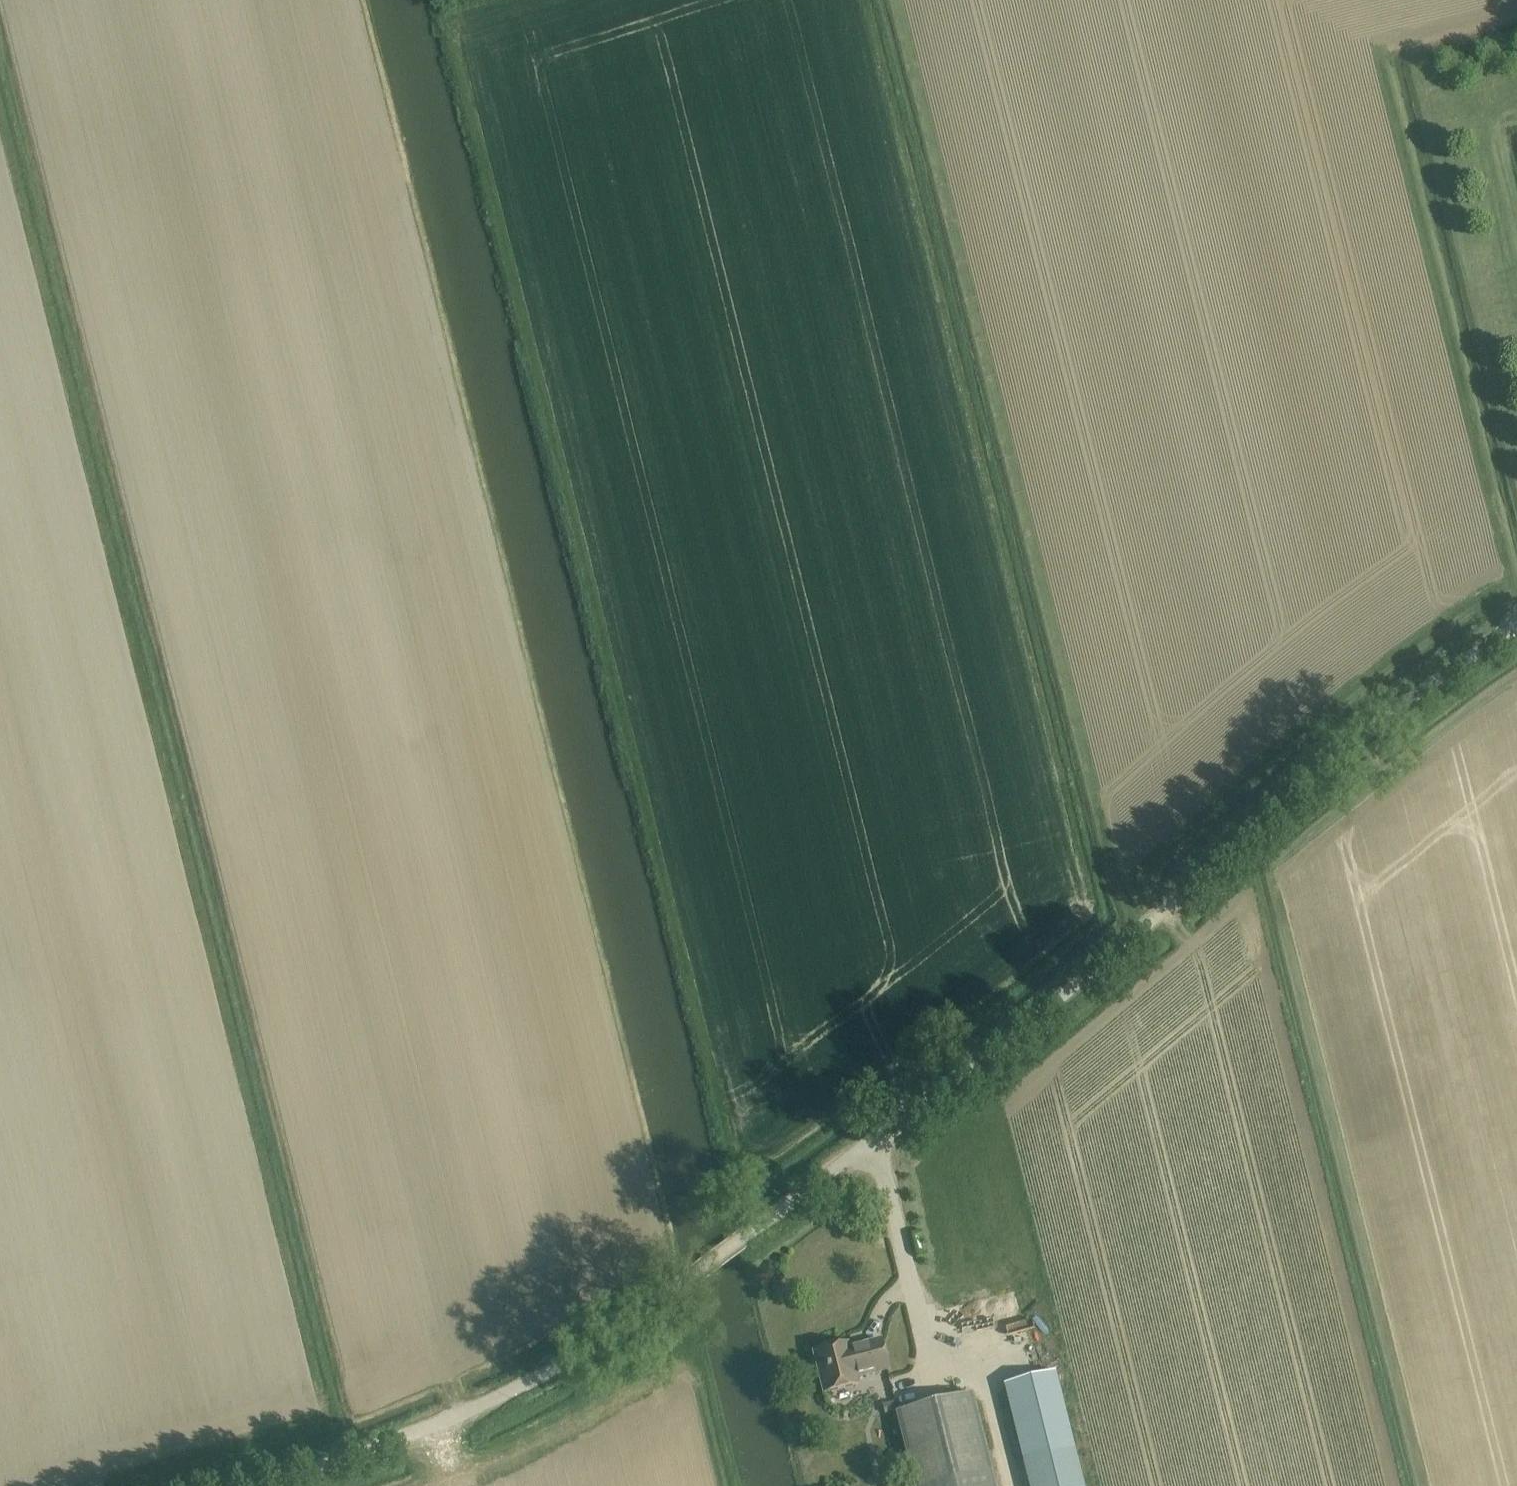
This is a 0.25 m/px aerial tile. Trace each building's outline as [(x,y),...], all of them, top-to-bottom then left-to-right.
[(814,1352),(819,1372),(824,1392),(858,1384),(856,1377),(888,1369),(881,1339),(861,1344),(862,1346),(849,1350),(848,1344),(814,1352)] [(1004,1384),(1009,1404),(1024,1463),(1030,1485),(1084,1485),(1075,1450),(1060,1391),(1055,1372),(1004,1384)] [(895,1413),(914,1485),(996,1485),(973,1393),(895,1413)]
